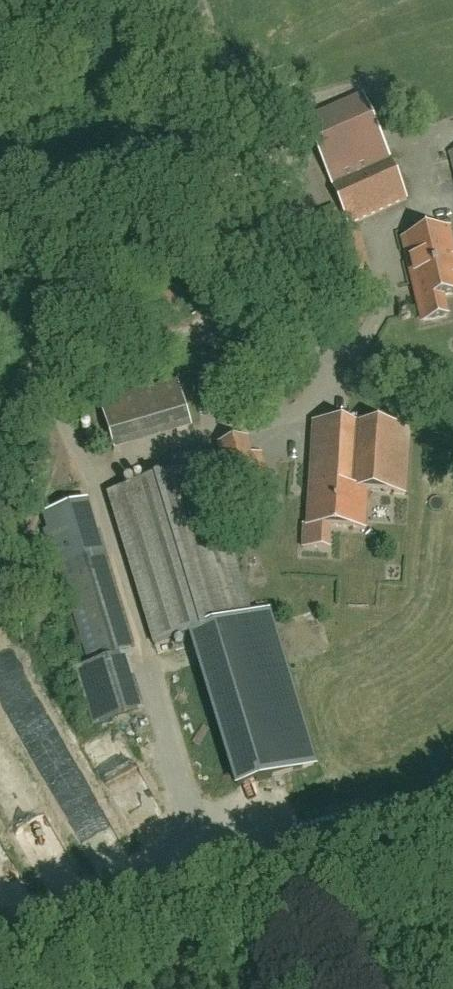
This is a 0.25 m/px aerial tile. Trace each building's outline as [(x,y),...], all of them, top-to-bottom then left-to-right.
[(348,226),(408,201),(362,96),(301,123),(323,173),(325,172),(348,226)] [(403,241),(423,323),(447,317),(442,297),(452,295),(452,251),(448,230),(403,241)] [(343,284),(373,275),(361,234),(331,243),(343,284)] [(193,428),(179,381),(101,405),(115,451),(193,428)] [(406,495),(410,429),(313,423),(306,527),(304,527),(303,548),(328,550),(330,528),(364,530),(367,493),(406,495)] [(261,454),(250,457),(246,441),(220,447),(224,463),(212,465),(220,499),(215,501),(201,455),(161,468),(164,479),(109,496),(155,648),(193,636),(238,787),(313,765),(267,611),(250,616),(218,512),(222,510),(223,517),(273,506),(261,454)] [(60,566),(91,667),(77,671),(95,730),(134,718),(116,659),(126,656),(91,538),(98,536),(88,501),(44,515),(50,535),(45,536),(50,551),(54,549),(59,566),(60,566)] [(19,694),(81,810),(107,795),(45,680),(19,694)] [(0,767),(0,776),(33,834),(62,817),(25,752),(0,767)]
